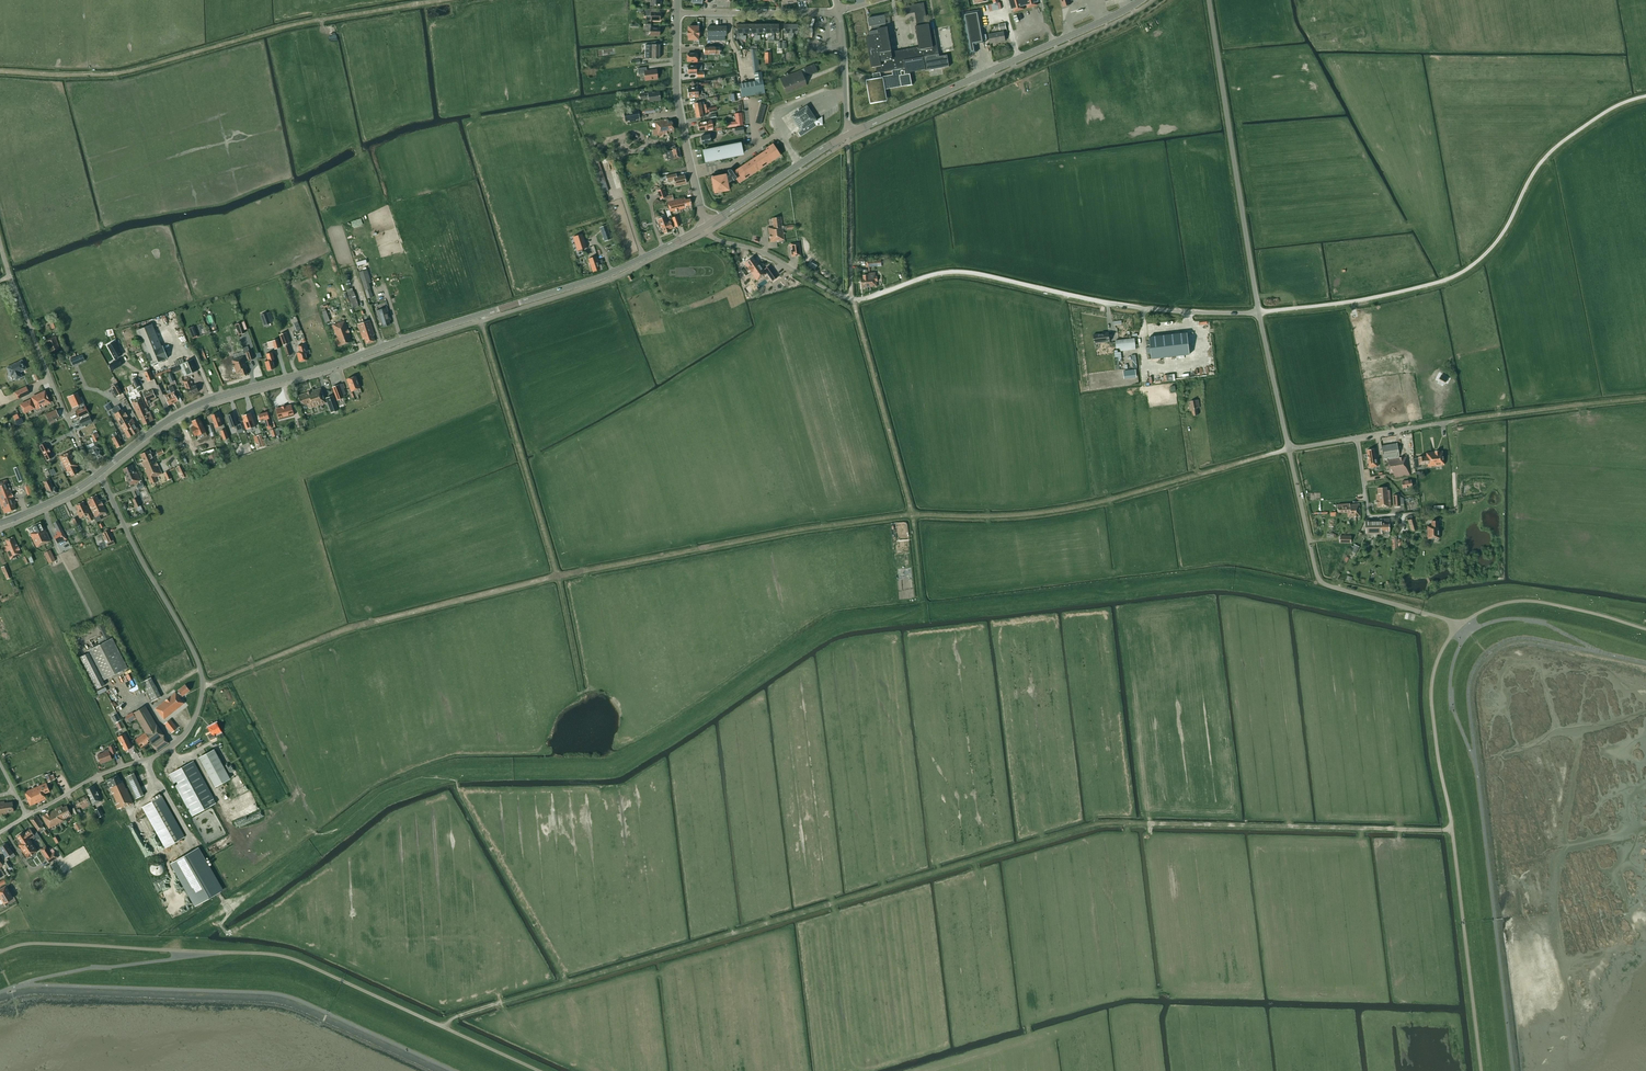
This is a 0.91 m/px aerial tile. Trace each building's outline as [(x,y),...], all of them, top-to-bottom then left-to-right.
[(1012,9),(1013,9),(1014,12),(1024,9),(1023,6),(1027,5),(1027,8),(1031,7),(1034,6),(1038,5),(1037,2),(1038,2),(1038,0),(1009,0),(1012,9)] [(660,21),(660,13),(655,12),(651,12),(651,9),(644,9),(644,11),(644,16),(651,16),(651,20),(660,21)] [(979,11),(963,13),(968,43),(970,53),(976,52),(975,45),(985,43),(979,11)] [(892,70),(905,68),(906,73),(907,72),(925,69),(926,71),(929,70),(942,68),(949,67),(947,55),(942,56),(939,56),(935,29),(930,30),(929,24),(927,24),(926,18),(916,20),(917,26),(915,26),(919,47),(892,52),(887,27),(885,15),(868,18),(869,27),(872,26),(873,31),(868,32),(869,36),(866,36),(872,68),(876,67),(877,73),(880,73),(892,70)] [(659,36),(659,28),(651,28),(651,25),(645,24),(645,32),(650,32),(650,36),(659,36)] [(698,27),(688,27),(688,31),(687,31),(687,36),(688,36),(688,40),(698,40),(698,36),(699,36),(699,31),(698,31),(698,27)] [(726,35),(726,27),(707,27),(708,36),(708,41),(725,40),(725,35),(726,35)] [(990,43),(1005,41),(1004,32),(989,35),(990,43)] [(704,55),(704,53),(697,54),(697,53),(689,53),(689,54),(687,54),(687,61),(693,61),(693,62),(697,62),(697,60),(699,60),(699,57),(701,57),(701,59),(705,59),(705,55),(704,55)] [(687,66),(687,74),(697,74),(697,77),(704,77),(704,73),(696,73),(696,71),(702,70),(702,65),(696,65),(696,66),(687,66)] [(780,78),(786,93),(806,85),(805,83),(803,76),(806,75),(806,76),(813,73),(817,72),(814,65),(780,78)] [(657,79),(656,70),(646,71),(646,67),(637,68),(638,75),(644,74),(645,80),(657,79)] [(907,74),(907,72),(906,73),(905,68),(892,70),(893,75),(881,77),(880,73),(877,73),(873,74),(874,80),(868,81),(871,102),(886,99),(884,90),(912,85),(910,74),(907,74)] [(741,97),(764,93),(761,72),(753,73),(755,82),(739,84),(741,97)] [(702,94),(702,90),(698,90),(697,87),(687,88),(688,98),(698,97),(698,100),(705,99),(704,94),(702,94)] [(660,100),(659,92),(639,95),(640,99),(649,98),(649,102),(660,100)] [(708,108),(707,104),(704,105),(703,102),(694,104),(695,111),(708,108)] [(761,123),(766,105),(761,104),(755,122),(761,123)] [(708,108),(695,111),(696,118),(706,116),(706,113),(708,112),(717,111),(716,107),(708,108)] [(801,130),(797,133),(800,137),(817,125),(822,125),(822,122),(822,117),(817,120),(817,121),(815,121),(806,107),(792,116),(801,130)] [(623,113),(625,120),(628,120),(629,122),(633,121),(633,119),(637,118),(636,111),(632,111),(632,112),(629,113),(629,112),(623,113)] [(736,122),(726,123),(727,127),(736,126),(743,125),(741,113),(735,114),(736,122)] [(652,129),(654,136),(663,134),(663,135),(670,134),(669,132),(674,131),(672,120),(668,121),(667,119),(655,121),(656,128),(652,129)] [(703,122),(703,123),(697,124),(699,131),(707,129),(713,128),(711,120),(703,122)] [(710,139),(713,138),(712,135),(709,135),(700,137),(702,144),(711,142),(710,139)] [(703,151),(705,161),(719,158),(721,163),(729,157),(728,156),(742,154),(740,143),(703,151)] [(713,179),(712,179),(714,191),(716,191),(716,192),(729,190),(727,184),(733,180),(734,181),(735,179),(736,179),(739,183),(743,180),(742,178),(744,177),(749,174),(751,172),(752,174),(760,169),(759,167),(762,165),(766,162),(768,161),(769,163),(777,157),(776,155),(779,154),(772,144),(766,149),(767,150),(768,151),(734,174),(733,173),(731,170),(731,169),(730,169),(729,169),(728,170),(728,171),(728,172),(729,173),(730,175),(726,177),(725,175),(713,177),(713,179)] [(671,151),(665,152),(667,160),(670,159),(670,160),(681,158),(678,147),(675,148),(675,145),(672,146),(672,148),(673,151),(671,151)] [(605,162),(604,160),(592,165),(592,167),(593,166),(602,193),(607,191),(598,165),(605,162)] [(684,175),(676,177),(676,174),(666,176),(667,181),(674,180),(675,186),(686,183),(684,175)] [(665,197),(662,187),(658,188),(656,189),(660,199),(665,197)] [(685,198),(668,202),(670,212),(686,208),(686,209),(690,208),(689,205),(691,205),(690,199),(685,200),(685,198)] [(660,216),(660,218),(658,219),(660,227),(662,227),(664,233),(664,234),(670,231),(669,229),(671,229),(673,228),(670,221),(668,222),(666,216),(665,216),(664,214),(660,216)] [(680,226),(677,216),(672,218),(675,227),(680,226)] [(773,226),(768,227),(770,241),(777,240),(777,241),(779,241),(779,240),(784,239),(782,227),(783,227),(783,225),(782,226),(780,216),(772,217),(773,226)] [(606,225),(600,227),(605,241),(611,239),(606,225)] [(583,233),(574,236),(578,250),(587,247),(583,233)] [(801,255),(799,242),(790,244),(792,257),(798,256),(801,255)] [(593,272),(600,269),(599,264),(603,262),(602,259),(598,261),(596,256),(588,259),(593,272)] [(752,257),(745,262),(757,280),(766,274),(756,260),(755,261),(752,257)] [(769,266),(765,269),(769,275),(774,272),(769,266)] [(359,272),(363,285),(370,282),(366,270),(359,272)] [(860,279),(861,288),(876,286),(875,277),(868,277),(868,279),(860,279)] [(353,291),(352,288),(346,290),(352,308),(359,306),(358,305),(353,291)] [(330,321),(325,308),(320,310),(325,323),(330,321)] [(390,320),(387,308),(376,311),(380,323),(382,322),(382,324),(383,327),(390,325),(389,320),(390,320)] [(260,315),(264,326),(270,323),(267,313),(260,315)] [(58,327),(55,318),(49,321),(52,329),(58,327)] [(374,335),(370,320),(369,320),(358,324),(363,339),(364,339),(366,344),(375,341),(373,336),(374,335)] [(244,321),(235,325),(237,329),(239,335),(245,333),(244,330),(247,329),(244,321)] [(341,345),(351,342),(349,337),(350,337),(345,321),(333,326),(337,338),(335,338),(338,346),(341,345)] [(161,347),(152,324),(137,331),(151,365),(168,358),(163,346),(161,347)] [(194,327),(189,329),(192,340),(198,338),(194,327)] [(291,355),(287,343),(290,342),(286,332),(280,335),(287,356),(291,355)] [(1108,333),(1093,334),(1094,342),(1109,341),(1108,333)] [(1187,333),(1149,337),(1151,359),(1189,354),(1187,333)] [(60,349),(57,340),(55,336),(46,340),(49,347),(51,347),(53,352),(60,349)] [(1135,349),(1135,346),(1134,338),(1115,340),(1116,348),(1120,348),(1120,351),(1135,349)] [(278,339),(272,341),(274,349),(280,347),(278,339)] [(122,355),(115,342),(114,342),(115,342),(108,346),(115,359),(115,358),(122,355)] [(306,351),(304,344),(298,345),(300,352),(297,353),(298,357),(299,357),(300,361),(299,361),(299,362),(308,360),(308,359),(307,359),(306,355),(306,354),(305,351),(306,351)] [(249,351),(248,347),(241,349),(243,353),(246,352),(248,361),(254,359),(251,350),(249,351)] [(274,370),(276,369),(274,363),(275,363),(274,360),(275,359),(273,353),(273,352),(267,354),(269,361),(266,362),(268,371),(269,371),(274,370)] [(82,355),(71,360),(73,365),(85,361),(82,355)] [(243,357),(232,361),(236,373),(240,372),(242,376),(248,374),(246,370),(248,369),(243,357)] [(119,359),(110,364),(113,370),(122,365),(119,359)] [(193,359),(183,364),(188,375),(198,371),(193,359)] [(26,369),(22,361),(7,368),(11,376),(14,375),(16,380),(22,377),(20,372),(22,371),(26,369)] [(181,369),(179,365),(171,369),(172,373),(181,369)] [(154,379),(150,370),(144,373),(148,382),(154,379)] [(360,388),(355,376),(347,379),(352,391),(360,388)] [(140,387),(136,377),(132,378),(136,388),(140,387)] [(190,378),(183,381),(186,389),(189,396),(199,392),(196,385),(194,386),(190,378)] [(123,393),(117,384),(112,387),(113,389),(112,389),(116,397),(123,393)] [(342,396),(346,394),(344,389),(342,384),(332,387),(339,406),(345,403),(342,396)] [(164,396),(169,405),(178,401),(174,391),(175,391),(173,386),(169,388),(171,393),(164,396)] [(29,394),(26,387),(15,392),(18,399),(19,398),(29,394)] [(321,388),(298,396),(302,405),(307,404),(309,409),(326,403),(321,388)] [(156,398),(152,390),(143,394),(147,402),(150,401),(156,398)] [(49,402),(44,391),(31,397),(32,399),(29,400),(29,399),(22,403),(19,404),(20,406),(23,412),(33,407),(31,404),(33,403),(36,408),(49,402)] [(78,395),(71,398),(76,408),(83,405),(78,395)] [(338,410),(333,396),(326,398),(331,413),(338,410)] [(150,412),(149,412),(148,413),(141,397),(131,401),(139,419),(141,419),(144,425),(153,420),(150,412)] [(1190,411),(1191,411),(1192,416),(1198,415),(1197,408),(1199,407),(1198,399),(1190,401),(1190,404),(1188,404),(1190,411)] [(282,407),(276,409),(279,416),(284,415),(284,416),(290,414),(291,416),(294,415),(291,404),(285,406),(282,407)] [(118,406),(112,409),(115,414),(114,415),(124,432),(128,438),(140,431),(133,419),(130,421),(123,409),(121,411),(118,406)] [(85,407),(76,411),(79,417),(88,413),(85,407)] [(54,409),(46,413),(47,414),(45,415),(49,424),(55,421),(55,420),(59,418),(55,410),(54,409)] [(270,424),(269,422),(270,422),(267,412),(259,414),(260,421),(264,420),(265,423),(266,423),(266,425),(270,424)] [(217,413),(211,416),(215,428),(222,425),(220,419),(219,419),(217,413)] [(234,413),(226,416),(231,428),(235,426),(237,431),(243,429),(241,424),(238,425),(234,413)] [(251,413),(242,416),(244,420),(243,421),(247,430),(256,426),(251,413)] [(91,423),(89,417),(79,421),(82,427),(91,423)] [(191,427),(195,435),(198,434),(198,435),(206,431),(201,421),(200,421),(199,418),(199,417),(191,421),(192,421),(194,426),(191,427)] [(229,438),(225,429),(220,431),(223,440),(229,438)] [(117,448),(123,445),(120,439),(121,438),(119,434),(117,435),(115,432),(112,433),(114,437),(112,438),(117,448)] [(93,443),(95,445),(88,449),(90,453),(92,452),(93,454),(92,455),(94,460),(103,456),(100,451),(98,452),(97,450),(100,448),(98,444),(99,443),(98,441),(99,440),(97,437),(99,436),(97,433),(92,435),(95,442),(93,443)] [(261,434),(257,436),(259,442),(258,442),(260,448),(266,446),(263,440),(261,434)] [(1394,477),(1399,476),(1410,474),(1406,456),(1399,458),(1398,455),(1399,455),(1397,443),(1381,446),(1383,459),(1387,458),(1390,473),(1394,472),(1394,477)] [(40,446),(47,461),(52,459),(46,444),(40,446)] [(1368,454),(1367,454),(1369,467),(1378,466),(1376,454),(1375,454),(1374,449),(1367,450),(1368,454)] [(150,450),(140,454),(143,461),(141,462),(144,468),(149,479),(151,484),(157,482),(155,477),(162,474),(156,462),(154,457),(153,457),(150,450)] [(71,451),(60,456),(67,471),(68,470),(71,477),(79,473),(76,467),(79,465),(75,459),(73,456),(74,455),(71,451)] [(1418,457),(1418,458),(1414,459),(1414,468),(1419,468),(1419,465),(1430,464),(1430,466),(1444,465),(1443,452),(1426,453),(1426,456),(1418,457)] [(219,461),(216,453),(208,456),(211,464),(219,461)] [(132,475),(136,473),(135,470),(134,470),(132,465),(123,469),(124,472),(125,473),(125,475),(130,472),(132,475)] [(181,465),(177,467),(181,474),(183,478),(187,476),(186,476),(187,475),(186,472),(185,472),(181,465)] [(137,473),(136,473),(132,475),(130,472),(125,475),(130,485),(141,480),(141,479),(140,479),(137,473)] [(49,497),(53,495),(54,494),(58,493),(55,487),(54,487),(50,478),(46,480),(43,482),(47,491),(46,491),(49,497)] [(16,509),(14,505),(16,504),(7,481),(6,480),(0,482),(0,503),(4,513),(16,509)] [(1412,486),(1411,480),(1401,482),(1403,488),(1412,486)] [(1386,488),(1377,488),(1377,494),(1375,495),(1376,508),(1390,507),(1389,490),(1386,491),(1386,488)] [(96,495),(88,499),(89,501),(88,502),(90,507),(95,518),(107,512),(103,505),(101,499),(99,500),(98,499),(96,495)] [(1403,497),(1399,496),(1399,495),(1393,496),(1393,507),(1400,506),(1400,504),(1404,504),(1403,497)] [(83,502),(76,505),(78,509),(76,510),(77,513),(76,514),(77,516),(78,515),(79,517),(81,517),(86,515),(89,521),(93,519),(86,505),(85,505),(83,502)] [(1349,504),(1337,505),(1337,513),(1346,513),(1347,517),(1359,517),(1359,504),(1349,505),(1349,504)] [(1417,529),(1419,529),(1417,518),(1413,519),(1412,515),(1407,516),(1411,531),(1415,530),(1415,532),(1418,531),(1417,529)] [(1377,538),(1377,534),(1390,534),(1389,519),(1382,519),(1382,520),(1365,521),(1365,534),(1375,534),(1375,538),(1377,538)] [(67,538),(58,521),(54,524),(59,534),(54,537),(57,543),(67,538)] [(1427,526),(1428,539),(1439,538),(1439,525),(1438,525),(1438,521),(1431,521),(1432,526),(1427,526)] [(41,523),(32,527),(35,532),(30,534),(32,538),(45,532),(43,528),(41,523)] [(45,532),(32,538),(37,548),(51,541),(44,527),(43,528),(45,532)] [(108,543),(114,540),(111,534),(110,532),(109,530),(104,532),(103,533),(108,543)] [(13,537),(5,540),(7,545),(4,546),(10,559),(21,554),(13,537)] [(1359,547),(1354,544),(1353,547),(1352,546),(1349,550),(1356,554),(1359,547)] [(56,561),(51,550),(44,553),(49,564),(56,561)] [(915,599),(914,587),(898,588),(899,600),(915,599)] [(104,638),(111,636),(107,621),(100,623),(104,638)] [(87,651),(88,653),(80,657),(97,689),(105,685),(103,681),(127,668),(112,638),(87,651)] [(161,697),(151,677),(141,683),(151,702),(161,697)] [(177,693),(176,694),(180,698),(181,697),(190,690),(185,685),(178,691),(179,692),(177,693)] [(175,692),(155,708),(164,719),(184,703),(180,698),(176,694),(175,692)] [(151,743),(152,744),(152,745),(157,752),(169,743),(164,735),(157,724),(156,725),(145,706),(134,713),(146,733),(145,734),(151,743)] [(125,716),(129,723),(136,719),(133,712),(125,716)] [(165,724),(172,732),(177,728),(170,720),(165,724)] [(124,727),(121,721),(116,723),(119,730),(124,727)] [(221,731),(217,723),(209,727),(212,733),(208,735),(211,739),(216,736),(215,734),(221,731)] [(125,734),(122,735),(117,737),(117,738),(119,741),(121,740),(125,750),(132,747),(127,737),(126,738),(125,734)] [(149,744),(151,743),(145,734),(136,740),(141,748),(148,743),(149,744)] [(101,763),(112,759),(110,756),(110,755),(116,752),(113,746),(109,747),(110,748),(103,750),(104,753),(98,755),(100,761),(101,763)] [(215,787),(230,779),(214,750),(199,758),(215,787)] [(193,761),(169,774),(192,816),(216,803),(193,761)] [(134,773),(126,777),(136,799),(144,795),(134,773)] [(120,780),(118,775),(107,780),(112,791),(111,792),(112,794),(113,793),(118,804),(116,805),(118,809),(120,808),(120,809),(133,803),(126,788),(125,788),(122,780),(120,780)] [(46,783),(25,792),(30,806),(46,799),(44,794),(50,791),(46,783)] [(94,786),(87,789),(89,794),(87,795),(93,805),(102,801),(94,786)] [(91,805),(86,795),(75,801),(78,807),(80,805),(82,809),(91,805)] [(184,837),(161,796),(142,807),(165,848),(184,837)] [(12,802),(5,803),(5,802),(0,802),(0,816),(2,816),(2,815),(7,814),(7,813),(14,811),(12,802)] [(55,809),(43,816),(49,828),(64,821),(64,820),(72,816),(67,806),(61,808),(60,806),(55,809)] [(37,815),(30,820),(38,832),(44,828),(42,826),(43,824),(37,815)] [(83,828),(79,821),(73,824),(78,831),(83,828)] [(23,852),(27,858),(38,851),(34,845),(33,845),(32,843),(30,839),(34,835),(30,829),(25,833),(24,832),(17,836),(21,843),(19,845),(20,847),(23,851),(23,852)] [(7,843),(3,845),(0,846),(1,847),(0,848),(6,858),(11,855),(13,858),(16,856),(13,853),(7,843)] [(51,854),(49,850),(46,845),(40,849),(49,863),(58,857),(54,852),(51,854)] [(198,848),(171,864),(196,905),(222,890),(198,848)] [(149,867),(149,868),(149,869),(149,870),(150,871),(150,872),(151,873),(152,874),(153,875),(154,875),(155,876),(156,876),(157,876),(158,876),(159,876),(160,875),(161,875),(162,874),(163,873),(164,872),(164,871),(165,870),(165,869),(165,868),(165,867),(165,866),(164,865),(164,864),(163,863),(162,862),(161,861),(160,861),(159,860),(158,860),(157,860),(156,860),(155,860),(154,861),(153,861),(152,862),(151,863),(150,864),(150,865),(149,866),(149,867)] [(6,886),(0,889),(0,897),(3,903),(13,898),(6,886)]
